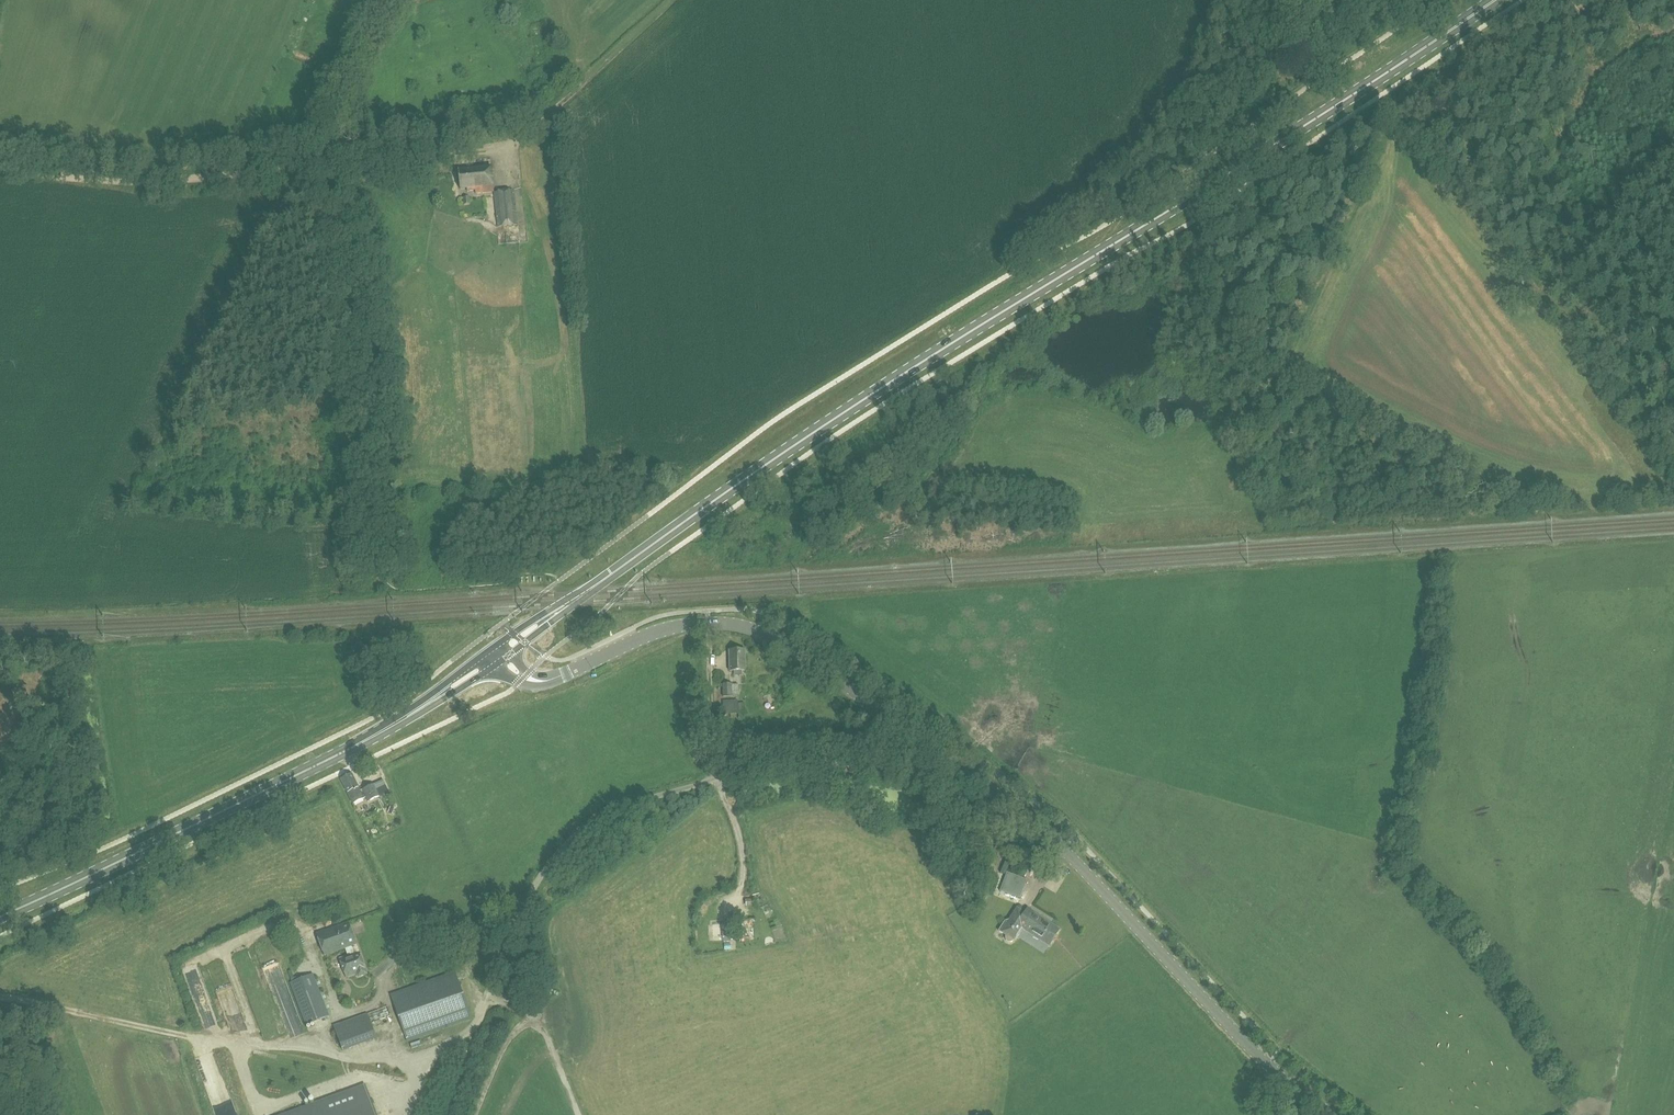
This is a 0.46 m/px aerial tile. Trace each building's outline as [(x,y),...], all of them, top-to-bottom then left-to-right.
[(494,129),(464,133),(465,139),(495,135),(494,129)] [(476,193),(485,192),(493,192),(493,185),(494,185),(492,167),(458,170),(460,189),(468,188),(468,191),(476,190),(476,193)] [(497,191),(494,192),(497,227),(502,226),(502,227),(513,226),(513,225),(518,225),(514,190),(510,190),(510,189),(498,190),(498,191),(497,191)] [(739,635),(749,636),(750,629),(740,628),(739,635)] [(757,663),(764,659),(759,648),(751,652),(757,663)] [(728,650),(728,651),(729,671),(746,671),(746,649),(728,650)] [(732,683),(722,683),(723,697),(733,697),(733,695),(738,695),(738,684),(732,684),(732,683)] [(730,714),(730,713),(738,713),(737,701),(723,701),(723,714),(730,714)] [(352,773),(341,779),(353,804),(366,797),(368,801),(379,796),(373,784),(360,791),(352,773)] [(383,780),(373,784),(379,796),(388,791),(383,780)] [(1027,879),(1007,871),(1000,890),(1020,899),(1027,879)] [(1059,929),(1049,923),(1027,908),(1025,912),(1017,907),(1009,920),(1005,920),(998,931),(1006,935),(1005,938),(1006,940),(1009,942),(1012,941),(1013,940),(1016,937),(1019,936),(1023,929),(1049,946),(1059,929)] [(367,974),(349,922),(316,934),(324,956),(345,948),(348,956),(339,959),(346,978),(357,974),(358,977),(367,974)] [(733,923),(720,924),(721,937),(734,937),(733,923)] [(274,944),(259,945),(260,956),(275,955),(274,944)] [(251,963),(243,967),(246,974),(254,971),(251,963)] [(541,968),(533,970),(535,980),(543,978),(541,968)] [(455,972),(412,987),(391,994),(407,1042),(471,1019),(455,972)] [(306,1024),(327,1016),(328,1016),(313,974),(290,983),(306,1024)] [(237,993),(232,979),(222,982),(226,996),(237,993)] [(387,1006),(333,1025),(343,1051),(377,1038),(372,1025),(392,1018),(387,1006)] [(365,1089),(291,1114),(375,1114),(365,1089)]
